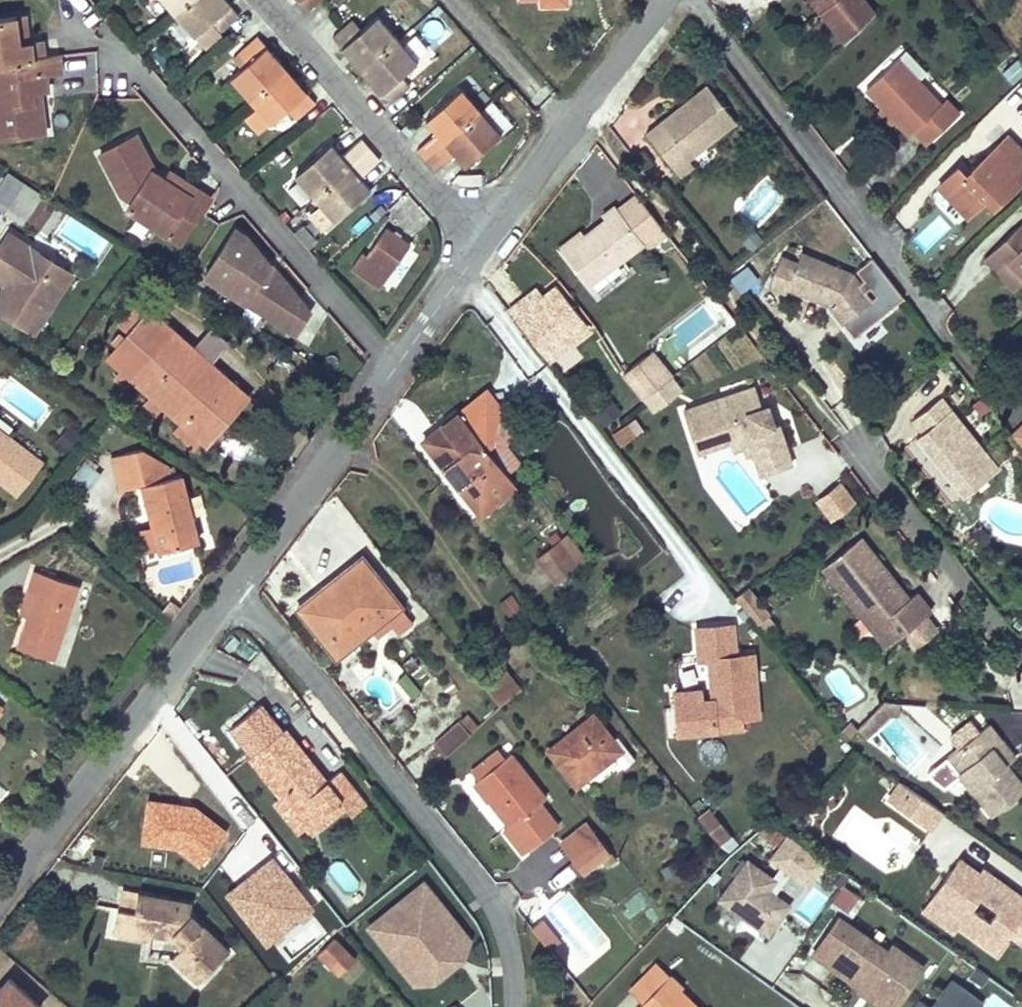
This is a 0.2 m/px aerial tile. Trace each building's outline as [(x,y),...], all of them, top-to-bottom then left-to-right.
[(175,12),(189,0),(164,0),(175,12)] [(227,0),(189,0),(175,12),(195,35),(211,22),(220,32),(239,15),(227,0)] [(309,9),(320,0),(301,0),(309,9)] [(845,41),(873,14),(862,0),(812,0),(845,41)] [(29,42),(25,15),(17,16),(20,43),(29,42)] [(397,39),(377,15),(362,29),(353,19),(333,37),(362,69),(397,39)] [(17,16),(0,18),(0,62),(44,57),(42,41),(29,42),(20,43),(17,16)] [(404,42),(416,58),(428,49),(415,33),(404,42)] [(287,68),(258,35),(238,53),(247,63),(231,77),(251,100),(287,68)] [(417,61),(397,39),(362,69),(391,103),(411,86),(401,75),(417,61)] [(0,62),(0,137),(37,133),(32,91),(40,90),(49,89),(46,73),(61,71),(59,55),(44,57),(0,62)] [(897,58),(867,87),(911,134),(915,130),(928,143),(959,113),(946,99),(940,104),(897,58)] [(316,102),(287,68),(251,100),(271,122),(287,108),(296,119),(316,102)] [(707,85),(646,133),(681,177),(694,166),(689,159),(736,121),(707,85)] [(482,112),(462,88),(426,119),(437,132),(417,149),(426,160),(482,112)] [(40,90),(32,91),(37,133),(45,132),(40,90)] [(485,115),(504,130),(513,120),(494,105),(485,115)] [(502,135),(482,112),(426,160),(435,171),(455,153),(466,166),(502,135)] [(205,204),(165,178),(153,170),(154,168),(136,134),(99,154),(121,194),(132,202),(128,208),(181,242),(205,204)] [(966,176),(958,167),(939,185),(967,215),(985,199),(993,207),(1021,179),(1021,173),(1021,172),(1021,170),(1021,150),(1008,136),(972,170),(975,173),(969,179),(966,176)] [(371,149),(361,138),(342,155),(331,143),(295,174),(315,197),(371,149)] [(380,159),(371,149),(315,197),(333,217),(335,220),(371,189),(360,177),(380,159)] [(969,179),(975,173),(972,170),(966,176),(969,179)] [(209,197),(170,172),(165,178),(205,204),(209,197)] [(9,174),(0,187),(0,201),(9,207),(23,183),(9,174)] [(41,195),(23,183),(9,207),(26,218),(41,195)] [(585,236),(564,252),(589,285),(644,243),(645,241),(657,241),(667,234),(637,195),(618,209),(615,205),(603,216),(606,219),(585,236)] [(54,206),(40,196),(26,218),(39,226),(54,206)] [(335,220),(333,217),(322,205),(311,215),(323,229),(335,220)] [(410,243),(386,227),(366,255),(391,272),(410,243)] [(1017,228),(985,257),(1016,289),(1021,283),(1021,233),(1017,228)] [(581,231),(560,247),(564,252),(585,236),(581,231)] [(9,233),(0,248),(0,277),(3,277),(9,280),(6,284),(0,293),(0,310),(35,332),(66,284),(48,273),(55,262),(9,233)] [(227,234),(199,277),(295,337),(323,294),(227,234)] [(788,288),(824,303),(825,299),(829,301),(828,305),(838,316),(851,305),(857,313),(873,301),(852,273),(800,253),(796,264),(780,257),(768,287),(785,294),(788,288)] [(73,274),(55,262),(48,273),(66,284),(73,274)] [(521,300),(509,310),(549,361),(590,329),(556,285),(542,295),(546,300),(530,313),(521,300)] [(843,324),(857,313),(851,305),(838,316),(843,324)] [(248,397),(148,310),(144,314),(136,307),(119,327),(127,334),(123,338),(118,334),(112,340),(117,345),(107,357),(122,370),(115,378),(124,385),(131,378),(152,396),(145,404),(159,417),(166,409),(181,422),(174,430),(193,447),(201,438),(207,444),(248,397)] [(557,358),(565,370),(582,358),(574,347),(557,358)] [(652,351),(645,356),(645,357),(658,361),(659,360),(652,351)] [(645,356),(624,372),(643,397),(671,375),(659,360),(658,361),(645,357),(645,356)] [(671,375),(643,397),(654,410),(682,388),(671,375)] [(755,386),(716,399),(730,441),(748,436),(754,455),(760,475),(791,465),(778,424),(774,426),(769,427),(762,407),(755,386)] [(486,389),(458,411),(464,419),(437,440),(452,460),(444,466),(480,512),(516,484),(486,446),(493,442),(500,407),(486,389)] [(917,437),(941,467),(946,463),(949,468),(945,472),(965,496),(999,468),(941,397),(913,419),(924,432),(917,437)] [(610,400),(596,410),(605,423),(619,414),(610,400)] [(774,426),(768,405),(762,407),(769,427),(774,426)] [(464,419),(458,411),(422,438),(444,466),(452,460),(437,440),(464,419)] [(635,417),(611,431),(620,447),(645,432),(635,417)] [(1012,435),(1021,448),(1021,425),(1012,435)] [(83,436),(70,426),(59,441),(72,451),(83,436)] [(18,494),(43,463),(0,430),(0,480),(18,494)] [(748,436),(730,441),(733,451),(744,447),(747,457),(754,455),(748,436)] [(198,542),(181,475),(171,477),(168,465),(141,449),(112,456),(121,489),(143,484),(151,514),(157,513),(159,524),(154,525),(160,551),(198,542)] [(83,499),(102,473),(84,459),(65,485),(83,499)] [(949,468),(946,463),(941,467),(945,472),(949,468)] [(840,480),(814,500),(831,522),(858,501),(840,480)] [(159,524),(157,513),(151,514),(154,525),(159,524)] [(576,564),(577,565),(586,559),(566,533),(557,540),(576,564)] [(823,567),(872,628),(887,615),(902,634),(904,633),(925,616),(931,611),(916,592),(909,598),(891,576),(887,579),(881,570),(885,568),(861,537),(823,567)] [(557,540),(536,556),(555,580),(558,578),(570,568),(576,564),(557,540)] [(353,574),(368,562),(362,555),(347,567),(353,574)] [(347,567),(320,588),(325,595),(302,614),(337,658),(372,629),(367,624),(382,612),(386,619),(402,606),(368,562),(353,574),(347,567)] [(570,568),(558,578),(564,585),(576,576),(570,568)] [(891,576),(885,568),(881,570),(887,579),(891,576)] [(56,660),(80,585),(36,571),(29,591),(36,593),(18,648),(56,660)] [(302,614),(325,595),(320,588),(297,607),(302,614)] [(28,616),(36,593),(29,591),(22,614),(28,616)] [(372,629),(386,619),(382,612),(367,624),(372,629)] [(886,647),(902,634),(887,615),(872,628),(886,647)] [(925,616),(904,633),(915,647),(936,630),(925,616)] [(696,627),(699,658),(699,660),(709,659),(713,699),(702,700),(701,690),(678,692),(675,692),(679,733),(743,727),(742,717),(759,715),(754,654),(736,655),(734,624),(696,627)] [(500,661),(478,678),(499,706),(521,688),(500,661)] [(884,701),(872,714),(881,722),(889,714),(899,715),(901,702),(884,701)] [(250,756),(281,795),(306,827),(307,826),(340,800),(346,807),(352,815),(366,804),(340,772),(327,781),(320,772),(316,775),(310,767),(314,764),(285,728),(282,731),(261,704),(232,727),(253,754),(250,756)] [(466,713),(433,744),(444,756),(477,726),(466,713)] [(594,714),(549,749),(577,785),(616,754),(625,766),(636,758),(618,735),(613,738),(594,714)] [(872,714),(858,728),(867,737),(881,722),(872,714)] [(958,747),(947,756),(993,814),(1021,791),(1021,785),(1007,765),(1000,757),(1002,747),(998,742),(1001,740),(988,723),(979,731),(973,724),(966,723),(958,730),(960,734),(966,741),(958,747)] [(966,741),(960,734),(953,740),(958,747),(966,741)] [(1015,758),(1001,740),(998,742),(1002,747),(1000,757),(1007,765),(1015,758)] [(472,771),(478,779),(505,758),(499,750),(472,771)] [(505,758),(478,779),(475,781),(509,825),(503,829),(522,854),(558,826),(540,802),(545,797),(511,753),(505,758)] [(314,764),(310,767),(316,775),(320,772),(314,764)] [(912,789),(901,781),(888,799),(898,807),(912,789)] [(898,807),(930,830),(943,812),(912,789),(898,807)] [(691,790),(683,797),(693,809),(701,803),(691,790)] [(281,795),(274,801),(299,832),(306,827),(281,795)] [(340,800),(307,826),(312,833),(346,807),(340,800)] [(734,832),(714,806),(699,817),(719,843),(734,832)] [(769,821),(757,831),(780,848),(789,835),(769,821)] [(585,824),(564,841),(574,854),(595,837),(585,824)] [(789,835),(780,848),(772,859),(808,883),(825,860),(789,835)] [(574,854),(564,841),(561,843),(583,871),(608,852),(596,837),(595,837),(574,854)] [(347,896),(362,884),(340,858),(325,870),(347,896)] [(931,896),(963,918),(958,924),(959,926),(997,952),(1010,934),(1021,917),(1021,896),(990,873),(987,878),(979,873),(959,858),(931,896)] [(673,862),(661,868),(666,877),(678,871),(673,862)] [(990,873),(982,868),(979,873),(987,878),(990,873)] [(424,880),(366,925),(413,984),(435,983),(466,958),(471,939),(424,880)] [(841,884),(831,901),(852,913),(862,896),(841,884)] [(569,889),(549,904),(590,960),(611,944),(569,889)] [(137,893),(121,890),(118,907),(134,910),(137,893)] [(192,903),(137,893),(134,910),(118,907),(113,931),(151,939),(152,935),(168,938),(180,949),(173,957),(199,982),(217,961),(213,957),(223,945),(190,914),(192,903)] [(923,908),(955,932),(959,926),(958,924),(963,918),(931,896),(923,908)] [(309,915),(290,933),(301,944),(319,927),(309,915)] [(840,916),(818,946),(833,957),(829,963),(862,988),(866,981),(896,1003),(918,972),(888,951),(840,916)] [(1010,934),(1021,943),(1021,917),(1010,934)] [(686,927),(673,918),(668,925),(681,933),(686,927)] [(532,928),(540,937),(550,929),(541,920),(532,928)] [(550,929),(540,937),(550,950),(560,942),(550,929)] [(334,938),(319,952),(340,975),(355,959),(334,938)] [(217,961),(228,950),(223,945),(213,957),(217,961)] [(893,945),(888,951),(918,972),(922,966),(893,945)] [(833,957),(818,946),(813,952),(829,963),(833,957)] [(632,991),(644,1001),(667,978),(656,967),(632,991)] [(644,1001),(638,1006),(696,1006),(667,978),(644,1001)] [(983,1003),(952,979),(931,1006),(980,1006),(983,1003)] [(862,988),(860,991),(882,1006),(893,1006),(896,1003),(866,981),(862,988)]
